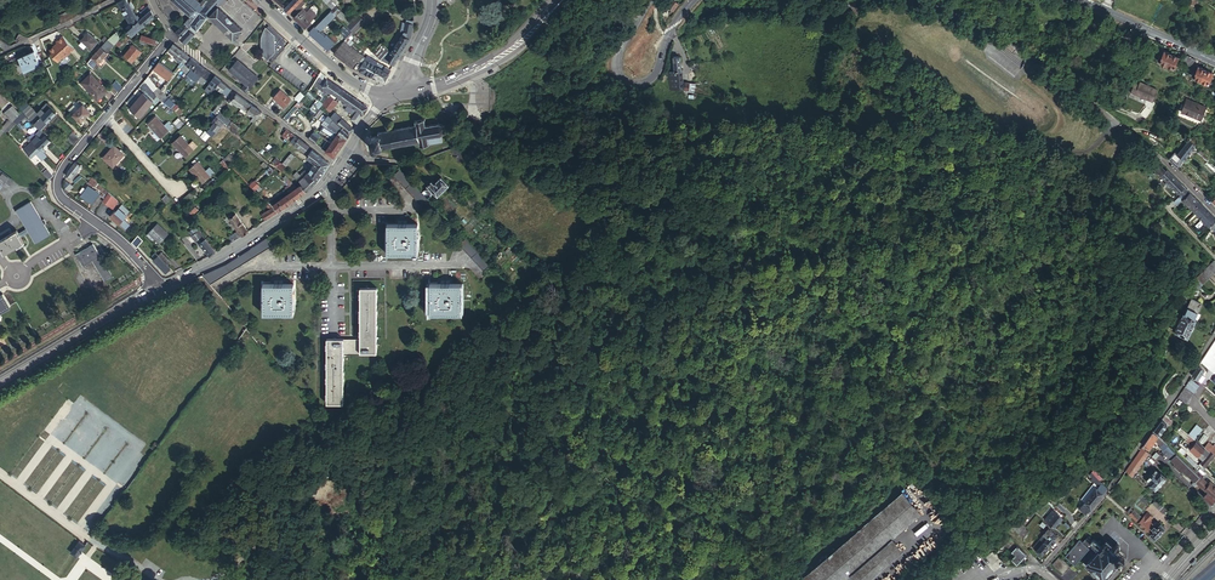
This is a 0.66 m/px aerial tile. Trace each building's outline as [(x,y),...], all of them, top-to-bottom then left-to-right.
[(127,0),(123,0),(118,2),(132,26),(141,18),(140,16),(139,17),(138,15),(136,16),(132,9),(134,8),(130,2),(128,3),(127,0)] [(176,31),(180,37),(186,42),(195,33),(189,27),(191,24),(197,30),(207,17),(200,11),(195,7),(186,0),(174,0),(192,15),(176,31)] [(207,17),(208,18),(209,16),(218,6),(211,0),(209,0),(208,1),(203,7),(200,11),(207,17)] [(284,8),(289,13),(298,4),(302,0),(292,0),(284,8)] [(666,6),(672,11),(678,4),(673,0),(671,0),(666,6)] [(151,9),(149,4),(141,11),(145,15),(151,9)] [(298,4),(289,13),(308,30),(313,23),(311,22),(317,15),(312,10),(308,13),(298,4)] [(331,10),(336,14),(341,20),(346,15),(341,10),(341,9),(336,4),(333,7),(331,10)] [(218,6),(209,16),(234,39),(243,28),(218,6)] [(62,22),(78,14),(75,8),(73,9),(72,8),(62,13),(62,14),(59,15),(62,22)] [(145,15),(141,18),(132,26),(127,31),(132,36),(154,15),(151,9),(145,15)] [(310,32),(329,49),(333,44),(323,35),(324,34),(322,32),(321,33),(319,32),(336,14),(331,10),(310,32)] [(359,14),(357,16),(364,23),(366,21),(359,14)] [(357,16),(348,25),(355,32),(364,23),(357,16)] [(391,48),(390,50),(390,51),(398,57),(410,39),(413,24),(406,22),(404,31),(393,49),(391,48)] [(189,27),(195,33),(197,30),(191,24),(189,27)] [(347,36),(352,31),(344,24),(339,29),(347,36)] [(266,57),(267,59),(269,57),(273,60),(285,47),(283,45),(285,44),(284,41),(283,39),(284,38),(271,26),(268,30),(266,28),(263,33),(262,36),(262,41),(262,45),(263,50),(265,55),(266,57)] [(115,45),(115,44),(119,40),(120,39),(115,30),(108,39),(115,45)] [(79,41),(84,46),(89,50),(97,42),(87,33),(79,41)] [(156,45),(160,40),(142,35),(140,43),(146,46),(147,42),(156,45)] [(74,48),(63,36),(57,42),(58,43),(56,44),(57,45),(55,46),(54,46),(50,50),(54,55),(53,56),(58,61),(63,56),(64,57),(74,48)] [(105,42),(101,47),(108,53),(115,45),(108,39),(105,42)] [(1146,47),(1150,49),(1154,42),(1150,39),(1146,47)] [(84,46),(79,41),(76,45),(81,49),(84,46)] [(359,69),(365,58),(365,57),(344,41),(334,54),(349,65),(352,66),(359,69)] [(182,61),(187,54),(174,43),(168,50),(177,57),(175,59),(180,63),(180,62),(182,61)] [(370,48),(365,43),(360,47),(365,53),(370,48)] [(382,43),(373,51),(381,59),(387,54),(390,51),(390,50),(382,43)] [(133,44),(124,54),(132,61),(141,50),(133,44)] [(101,47),(88,63),(95,68),(108,53),(101,47)] [(1164,50),(1159,61),(1166,64),(1171,54),(1164,50)] [(394,65),(398,57),(390,51),(387,54),(391,57),(389,61),(394,65)] [(35,52),(20,59),(26,72),(41,65),(35,52)] [(197,61),(187,54),(182,61),(191,68),(197,61)] [(391,57),(387,54),(381,59),(388,63),(389,61),(391,57)] [(1178,57),(1171,54),(1166,64),(1173,67),(1178,57)] [(1190,57),(1185,55),(1182,62),(1187,64),(1190,57)] [(671,90),(696,88),(695,81),(682,82),(681,63),(680,56),(673,56),(675,71),(669,72),(671,90)] [(1190,57),(1187,64),(1191,66),(1195,59),(1190,57)] [(367,59),(365,58),(359,69),(361,73),(378,78),(380,78),(386,80),(388,75),(391,70),(385,67),(383,69),(372,62),(367,59)] [(241,88),(246,92),(258,78),(237,60),(234,64),(232,62),(230,65),(231,67),(229,69),(245,83),(241,88)] [(182,61),(180,62),(184,65),(180,70),(186,75),(191,68),(182,61)] [(206,69),(197,61),(191,68),(192,69),(197,73),(199,74),(201,76),(206,69)] [(1195,73),(1193,77),(1200,80),(1204,69),(1194,64),(1191,71),(1195,73)] [(206,79),(207,81),(213,74),(206,69),(201,76),(198,79),(203,83),(206,79)] [(1212,73),(1204,69),(1200,80),(1207,83),(1212,73)] [(324,74),(320,70),(314,81),(314,83),(322,89),(321,90),(328,96),(329,94),(332,90),(336,84),(329,79),(324,74)] [(150,72),(148,76),(154,81),(157,77),(156,75),(155,76),(150,72)] [(90,74),(81,83),(98,100),(107,91),(90,74)] [(148,76),(145,79),(154,89),(158,85),(154,81),(148,76)] [(224,82),(215,76),(210,82),(204,90),(210,94),(216,86),(219,89),(224,82)] [(119,90),(122,86),(114,80),(111,84),(119,90)] [(226,94),(231,88),(224,82),(219,89),(226,94)] [(107,89),(115,95),(119,90),(111,84),(107,89)] [(344,91),(336,84),(332,90),(340,96),(340,97),(344,91)] [(1134,94),(1154,103),(1160,92),(1143,85),(1142,88),(1137,86),(1134,94)] [(162,86),(157,92),(165,100),(170,93),(162,86)] [(489,120),(490,87),(476,87),(476,104),(470,104),(470,114),(476,115),(476,119),(489,120)] [(290,99),(280,90),(273,98),(284,107),(290,99)] [(340,96),(332,90),(329,94),(338,100),(340,96)] [(352,119),(357,123),(368,108),(344,91),(340,97),(346,101),(350,103),(348,105),(356,110),(357,109),(358,110),(354,115),(352,119)] [(154,100),(143,92),(131,107),(141,116),(154,100)] [(246,101),(235,92),(230,98),(242,106),(246,101)] [(303,95),(300,92),(295,98),(298,100),(303,95)] [(329,94),(328,96),(323,103),(320,108),(323,111),(327,106),(332,109),(338,100),(329,94)] [(170,96),(167,100),(172,105),(175,102),(170,96)] [(1186,98),(1181,110),(1201,118),(1206,106),(1186,98)] [(220,107),(222,109),(228,101),(225,99),(220,107)] [(246,101),(242,106),(239,110),(241,111),(242,110),(246,112),(247,111),(254,116),(252,119),(254,121),(261,111),(246,101)] [(34,123),(40,129),(46,122),(46,121),(55,112),(47,104),(37,113),(41,117),(34,123)] [(83,104),(73,114),(81,122),(91,112),(83,104)] [(18,117),(21,114),(13,105),(9,108),(17,117),(18,117)] [(29,105),(23,111),(34,123),(41,117),(37,113),(29,105)] [(179,105),(176,108),(180,113),(184,109),(179,105)] [(348,105),(348,106),(346,109),(354,115),(358,110),(357,109),(356,110),(348,105)] [(1141,113),(1146,118),(1153,111),(1148,106),(1141,113)] [(6,131),(14,121),(17,117),(9,108),(5,112),(11,119),(3,128),(6,131)] [(320,108),(319,108),(314,114),(317,118),(323,111),(320,108)] [(335,112),(331,117),(338,123),(350,133),(354,128),(335,112)] [(155,116),(148,123),(160,137),(172,126),(168,121),(164,124),(155,116)] [(224,122),(217,116),(207,130),(210,133),(214,135),(224,122)] [(338,123),(331,117),(326,124),(333,129),(338,123)] [(387,131),(379,132),(379,131),(378,132),(378,133),(377,133),(377,134),(379,134),(379,137),(372,137),(371,136),(370,137),(371,138),(370,139),(369,138),(368,139),(369,140),(371,140),(372,145),(370,148),(371,149),(372,149),(373,150),(372,151),(373,151),(374,150),(374,151),(378,150),(378,148),(381,148),(381,149),(382,149),(382,147),(390,146),(390,147),(392,147),(392,146),(397,145),(398,146),(399,146),(399,144),(405,143),(405,145),(407,144),(407,143),(411,142),(412,143),(413,143),(413,142),(419,141),(420,145),(419,146),(419,147),(420,147),(421,148),(422,148),(422,146),(428,145),(428,147),(430,146),(430,145),(442,143),(441,136),(445,133),(446,133),(447,132),(447,131),(446,127),(447,127),(446,125),(445,126),(440,124),(441,123),(439,122),(439,124),(433,125),(432,124),(431,124),(431,125),(426,126),(425,121),(426,121),(426,119),(425,120),(425,118),(424,119),(424,120),(417,121),(417,120),(416,120),(416,121),(415,122),(415,123),(416,122),(417,126),(411,127),(410,126),(409,126),(409,127),(404,128),(404,127),(403,127),(403,128),(397,130),(396,128),(395,128),(395,130),(389,131),(389,130),(387,130),(387,131)] [(232,121),(228,125),(236,132),(239,128),(232,121)] [(347,138),(350,133),(338,123),(333,129),(338,134),(339,133),(347,138)] [(319,146),(334,156),(347,138),(339,133),(338,134),(333,129),(326,124),(322,128),(335,138),(331,144),(320,136),(318,138),(312,134),(308,138),(319,146)] [(207,130),(202,137),(205,140),(210,133),(207,130)] [(32,140),(40,149),(50,140),(42,131),(36,136),(32,140)] [(67,138),(74,145),(79,139),(74,133),(67,138)] [(180,134),(172,142),(185,155),(197,144),(192,140),(188,143),(180,134)] [(304,152),(308,146),(309,146),(294,135),(290,142),(304,152)] [(1175,152),(1168,159),(1176,167),(1196,144),(1190,139),(1177,154),(1175,152)] [(40,149),(32,140),(22,149),(31,158),(36,153),(42,160),(47,155),(40,149)] [(229,155),(233,159),(247,145),(243,141),(229,155)] [(460,143),(452,148),(460,161),(468,156),(460,143)] [(114,144),(104,156),(114,165),(124,152),(114,144)] [(307,157),(315,163),(324,170),(329,163),(320,155),(312,149),(307,157)] [(1207,161),(1210,157),(1201,149),(1198,152),(1207,161)] [(279,160),(276,164),(275,165),(281,170),(295,156),(291,152),(287,156),(285,154),(279,160)] [(142,165),(135,157),(132,160),(139,168),(142,165)] [(82,165),(77,160),(71,167),(68,172),(70,172),(71,171),(74,174),(82,165)] [(197,161),(189,169),(202,182),(214,172),(209,167),(206,170),(197,161)] [(324,170),(315,163),(311,168),(321,175),(324,170)] [(270,166),(270,167),(265,171),(269,175),(274,169),(270,166)] [(321,175),(311,168),(309,171),(317,180),(321,175)] [(427,198),(400,168),(393,174),(421,204),(427,198)] [(1167,169),(1161,174),(1180,193),(1181,194),(1186,188),(1167,169)] [(48,170),(44,173),(49,179),(53,175),(48,170)] [(7,188),(13,178),(2,171),(0,174),(0,189),(3,185),(7,188)] [(67,174),(66,177),(72,181),(77,176),(74,174),(71,171),(70,172),(68,172),(67,174)] [(317,180),(309,171),(304,175),(304,176),(303,177),(312,186),(317,181),(317,180)] [(299,181),(303,177),(304,176),(304,175),(301,173),(299,175),(296,172),(293,175),(299,181)] [(285,181),(293,189),(296,188),(285,176),(282,178),(285,181)] [(93,186),(98,181),(94,177),(89,182),(93,186)] [(312,186),(303,177),(299,181),(302,184),(300,185),(307,190),(312,186)] [(429,187),(426,190),(432,196),(435,193),(439,196),(450,185),(441,177),(435,184),(432,181),(428,185),(429,187)] [(259,185),(255,180),(250,186),(254,190),(259,185)] [(291,191),(293,189),(285,181),(284,183),(286,186),(285,187),(287,190),(289,189),(291,191)] [(106,199),(111,193),(101,184),(99,187),(105,193),(102,196),(106,199)] [(89,185),(82,193),(93,202),(99,195),(89,185)] [(307,190),(300,185),(296,188),(293,189),(299,196),(307,190)] [(1189,192),(1186,188),(1181,194),(1184,197),(1189,192)] [(293,200),(299,196),(293,189),(291,191),(287,194),(293,200)] [(191,190),(178,202),(183,208),(197,196),(191,190)] [(1202,205),(1189,192),(1184,197),(1182,199),(1195,212),(1202,205)] [(105,200),(107,202),(113,196),(111,193),(106,199),(105,200)] [(283,207),(293,200),(287,194),(278,200),(283,207)] [(113,196),(107,202),(114,208),(120,202),(113,196)] [(470,198),(467,201),(473,207),(476,204),(470,198)] [(273,203),(278,210),(283,207),(278,200),(273,203)] [(32,201),(19,209),(30,227),(21,232),(19,229),(0,240),(7,251),(26,240),(22,235),(31,230),(38,240),(51,232),(32,201)] [(193,203),(184,210),(189,217),(198,209),(193,203)] [(265,219),(276,212),(268,203),(266,205),(269,209),(262,214),(265,219)] [(115,211),(111,216),(126,229),(130,224),(123,218),(126,214),(129,211),(123,205),(116,212),(115,211)] [(1202,205),(1195,212),(1209,226),(1214,220),(1214,217),(1202,205)] [(242,235),(248,231),(235,212),(229,217),(239,230),(242,235)] [(158,223),(149,232),(160,243),(169,234),(158,223)] [(419,225),(389,225),(388,254),(419,255),(419,225)] [(191,236),(197,230),(193,227),(187,232),(191,236)] [(194,238),(199,234),(197,230),(191,236),(190,236),(197,244),(198,242),(194,238)] [(242,235),(239,230),(230,237),(233,240),(242,235)] [(201,245),(210,255),(215,251),(199,234),(194,238),(198,242),(201,245)] [(137,236),(132,242),(135,246),(141,240),(137,236)] [(215,268),(202,274),(209,284),(273,246),(267,237),(248,250),(225,264),(215,268)] [(489,265),(464,238),(458,244),(483,271),(489,265)] [(94,242),(82,249),(88,261),(93,259),(105,279),(113,274),(101,254),(98,256),(94,250),(98,248),(94,242)] [(158,254),(155,251),(152,255),(155,258),(154,259),(165,272),(170,267),(166,263),(158,254)] [(158,254),(166,263),(169,260),(162,252),(158,254)] [(1208,266),(1205,269),(1211,275),(1214,272),(1208,266)] [(1201,272),(1208,278),(1211,275),(1205,269),(1201,272)] [(1198,275),(1205,282),(1208,278),(1201,272),(1198,275)] [(1198,275),(1195,279),(1201,285),(1205,282),(1198,275)] [(1195,292),(1201,285),(1195,279),(1188,285),(1195,292)] [(264,283),(263,312),(293,313),(294,283),(264,283)] [(461,285),(430,285),(430,314),(460,315),(461,285)] [(328,338),(327,404),(343,404),(344,352),(376,353),(377,288),(361,288),(360,339),(328,338)] [(12,306),(4,293),(0,295),(0,313),(12,306)] [(1185,322),(1193,326),(1196,319),(1195,319),(1202,303),(1192,299),(1185,315),(1184,314),(1182,317),(1186,319),(1185,322)] [(1168,309),(1166,314),(1172,317),(1174,312),(1168,309)] [(1187,338),(1193,326),(1185,322),(1186,319),(1182,317),(1175,332),(1187,338)] [(1205,370),(1199,365),(1193,375),(1198,380),(1205,370)] [(1190,378),(1178,397),(1187,404),(1200,385),(1190,378)] [(1155,429),(1154,430),(1160,434),(1168,424),(1171,426),(1173,423),(1165,416),(1164,416),(1155,429)] [(1202,429),(1196,424),(1189,434),(1195,439),(1202,429)] [(1153,432),(1143,445),(1148,450),(1158,436),(1153,432)] [(1204,434),(1199,441),(1202,443),(1208,436),(1204,434)] [(1189,449),(1203,459),(1210,451),(1209,451),(1204,447),(1191,436),(1187,442),(1187,443),(1192,447),(1189,449)] [(150,448),(154,450),(159,443),(155,441),(150,448)] [(1157,451),(1153,456),(1155,459),(1160,453),(1167,445),(1162,441),(1155,449),(1157,451)] [(1209,441),(1204,447),(1209,451),(1213,445),(1209,441)] [(1212,504),(1214,500),(1214,499),(1214,498),(1214,486),(1211,481),(1209,483),(1167,445),(1160,453),(1181,472),(1183,470),(1207,493),(1204,497),(1212,504)] [(1134,460),(1126,470),(1132,475),(1150,454),(1142,447),(1134,460)] [(1201,462),(1205,466),(1212,458),(1214,460),(1214,455),(1213,453),(1210,451),(1203,459),(1201,462)] [(1188,456),(1186,458),(1196,468),(1198,465),(1188,456)] [(1150,483),(1155,487),(1166,475),(1161,471),(1160,472),(1156,469),(1148,478),(1151,482),(1150,483)] [(1080,508),(1087,513),(1093,506),(1108,486),(1090,473),(1088,476),(1092,479),(1091,480),(1099,486),(1097,487),(1096,487),(1080,508)] [(807,577),(809,579),(844,579),(852,573),(857,579),(868,579),(903,549),(893,537),(919,514),(902,493),(807,577)] [(1164,506),(1158,499),(1153,504),(1160,510),(1164,506)] [(1057,508),(1063,513),(1066,509),(1060,504),(1057,508)] [(1046,519),(1055,526),(1062,517),(1053,510),(1046,519)] [(1130,515),(1155,539),(1165,528),(1161,523),(1160,524),(1158,522),(1155,525),(1151,521),(1153,520),(1151,518),(1154,516),(1149,512),(1144,518),(1135,510),(1130,515)] [(1016,531),(1020,534),(1025,528),(1026,527),(1022,523),(1016,531)] [(1045,533),(1041,538),(1050,545),(1059,535),(1050,527),(1045,532),(1045,533)] [(1025,528),(1020,534),(1024,537),(1029,530),(1025,528)] [(1050,545),(1041,538),(1034,546),(1042,554),(1050,545)] [(1026,553),(1009,539),(1004,545),(1013,552),(1010,556),(1017,563),(1026,553)] [(86,546),(80,541),(72,552),(78,556),(86,546)] [(1087,563),(1104,579),(1119,562),(1120,563),(1125,557),(1107,541),(1087,563)] [(1068,579),(1072,579),(1079,572),(1070,565),(1061,556),(1054,564),(1065,573),(1063,575),(1068,579)] [(1197,579),(1214,579),(1214,563),(1197,579)]
